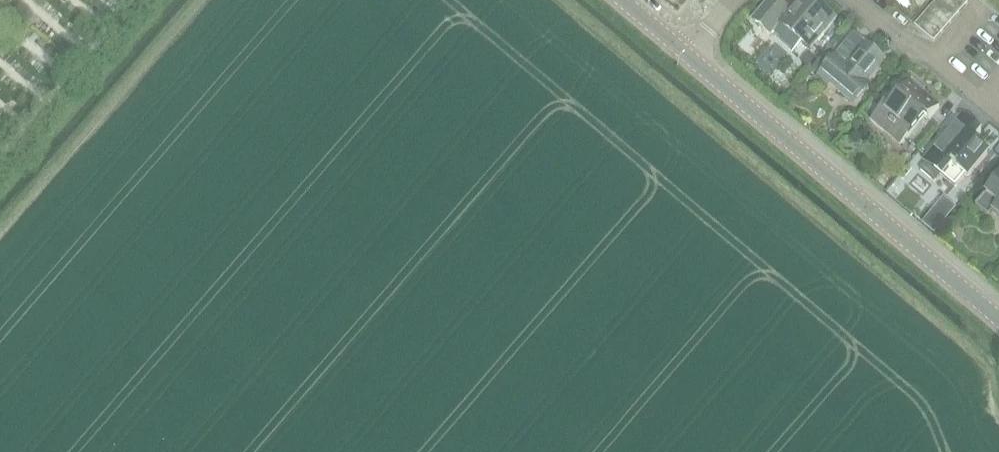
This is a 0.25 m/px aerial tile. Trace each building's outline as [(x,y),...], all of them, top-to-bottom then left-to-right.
[(760,27),(771,36),(780,25),(811,51),(835,21),(810,0),(799,0),(789,12),(780,4),(774,0),(769,0),(752,20),(760,27)] [(950,24),(958,15),(941,0),(938,0),(932,8),(950,24)] [(958,15),(967,5),(960,0),(941,0),(958,15)] [(923,17),(942,33),(950,24),(932,8),(923,17)] [(915,27),(934,43),(942,33),(923,17),(915,27)] [(852,38),(818,79),(828,88),(831,84),(855,104),(866,90),(863,87),(884,62),(864,45),(863,47),(852,38)] [(809,54),(802,63),(808,68),(815,59),(809,54)] [(822,58),(804,77),(807,80),(815,71),(817,73),(827,62),(822,58)] [(928,121),(940,108),(910,83),(889,108),(885,105),(871,121),(901,146),(925,118),(928,121)] [(963,118),(926,164),(920,170),(935,182),(940,176),(955,188),(965,176),(968,179),(988,154),(974,142),(981,134),(963,118)] [(976,207),(988,217),(993,211),(998,217),(998,180),(976,207)] [(943,199),(922,224),(934,234),(955,209),(943,199)]
